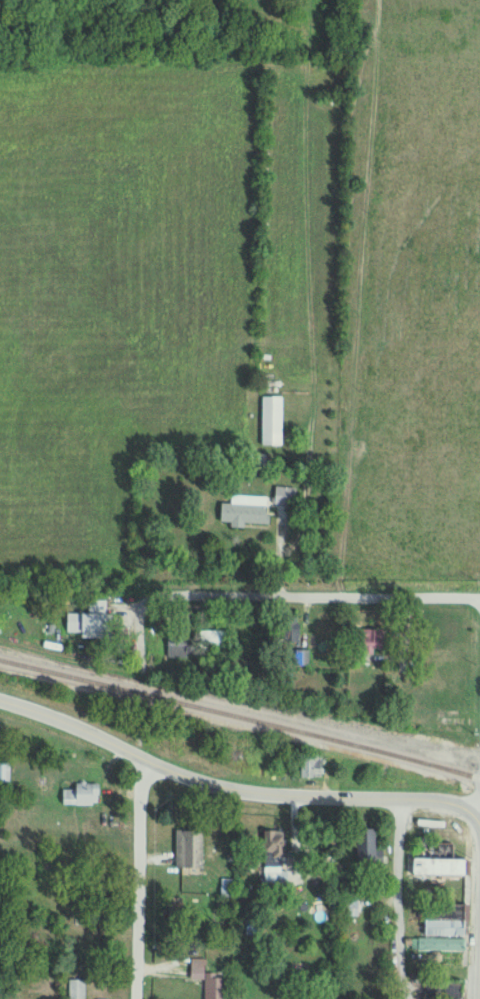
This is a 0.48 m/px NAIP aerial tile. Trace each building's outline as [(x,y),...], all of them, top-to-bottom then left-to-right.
[(283,396),(262,396),(262,444),(283,444),(283,396)] [(275,504),(297,504),(297,487),(275,487),(275,504)] [(269,496),(232,496),(232,503),(221,503),(221,524),(269,524),(269,496)] [(83,637),(110,637),(110,613),(67,613),(67,633),(83,633),(83,637)] [(301,642),(301,620),(280,620),(280,642),(301,642)] [(356,653),(386,653),(386,628),(356,628),(356,653)] [(204,648),(229,648),(229,629),(204,629),(204,648)] [(169,657),(190,657),(190,634),(169,634),(169,657)] [(309,664),(310,650),(296,650),(295,664),(309,664)] [(324,755),(302,755),(302,777),(324,777),(324,755)] [(11,788),(11,762),(0,762),(0,788),(11,788)] [(359,830),(359,862),(385,862),(385,851),(377,851),(377,830),(359,830)] [(199,867),(199,831),(178,831),(178,867),(199,867)] [(266,887),(287,887),(287,831),(266,831),(266,887)] [(457,842),(419,841),(419,876),(471,876),(472,859),(456,859),(457,842)] [(184,898),(166,898),(166,925),(184,925),(184,898)] [(422,936),(468,935),(467,904),(421,905),(422,936)] [(467,950),(467,939),(414,939),(414,950),(467,950)] [(205,977),(205,998),(226,998),(226,977),(205,977)] [(86,979),(69,979),(69,998),(86,998),(86,979)] [(424,980),(424,998),(463,998),(463,981),(424,980)]
